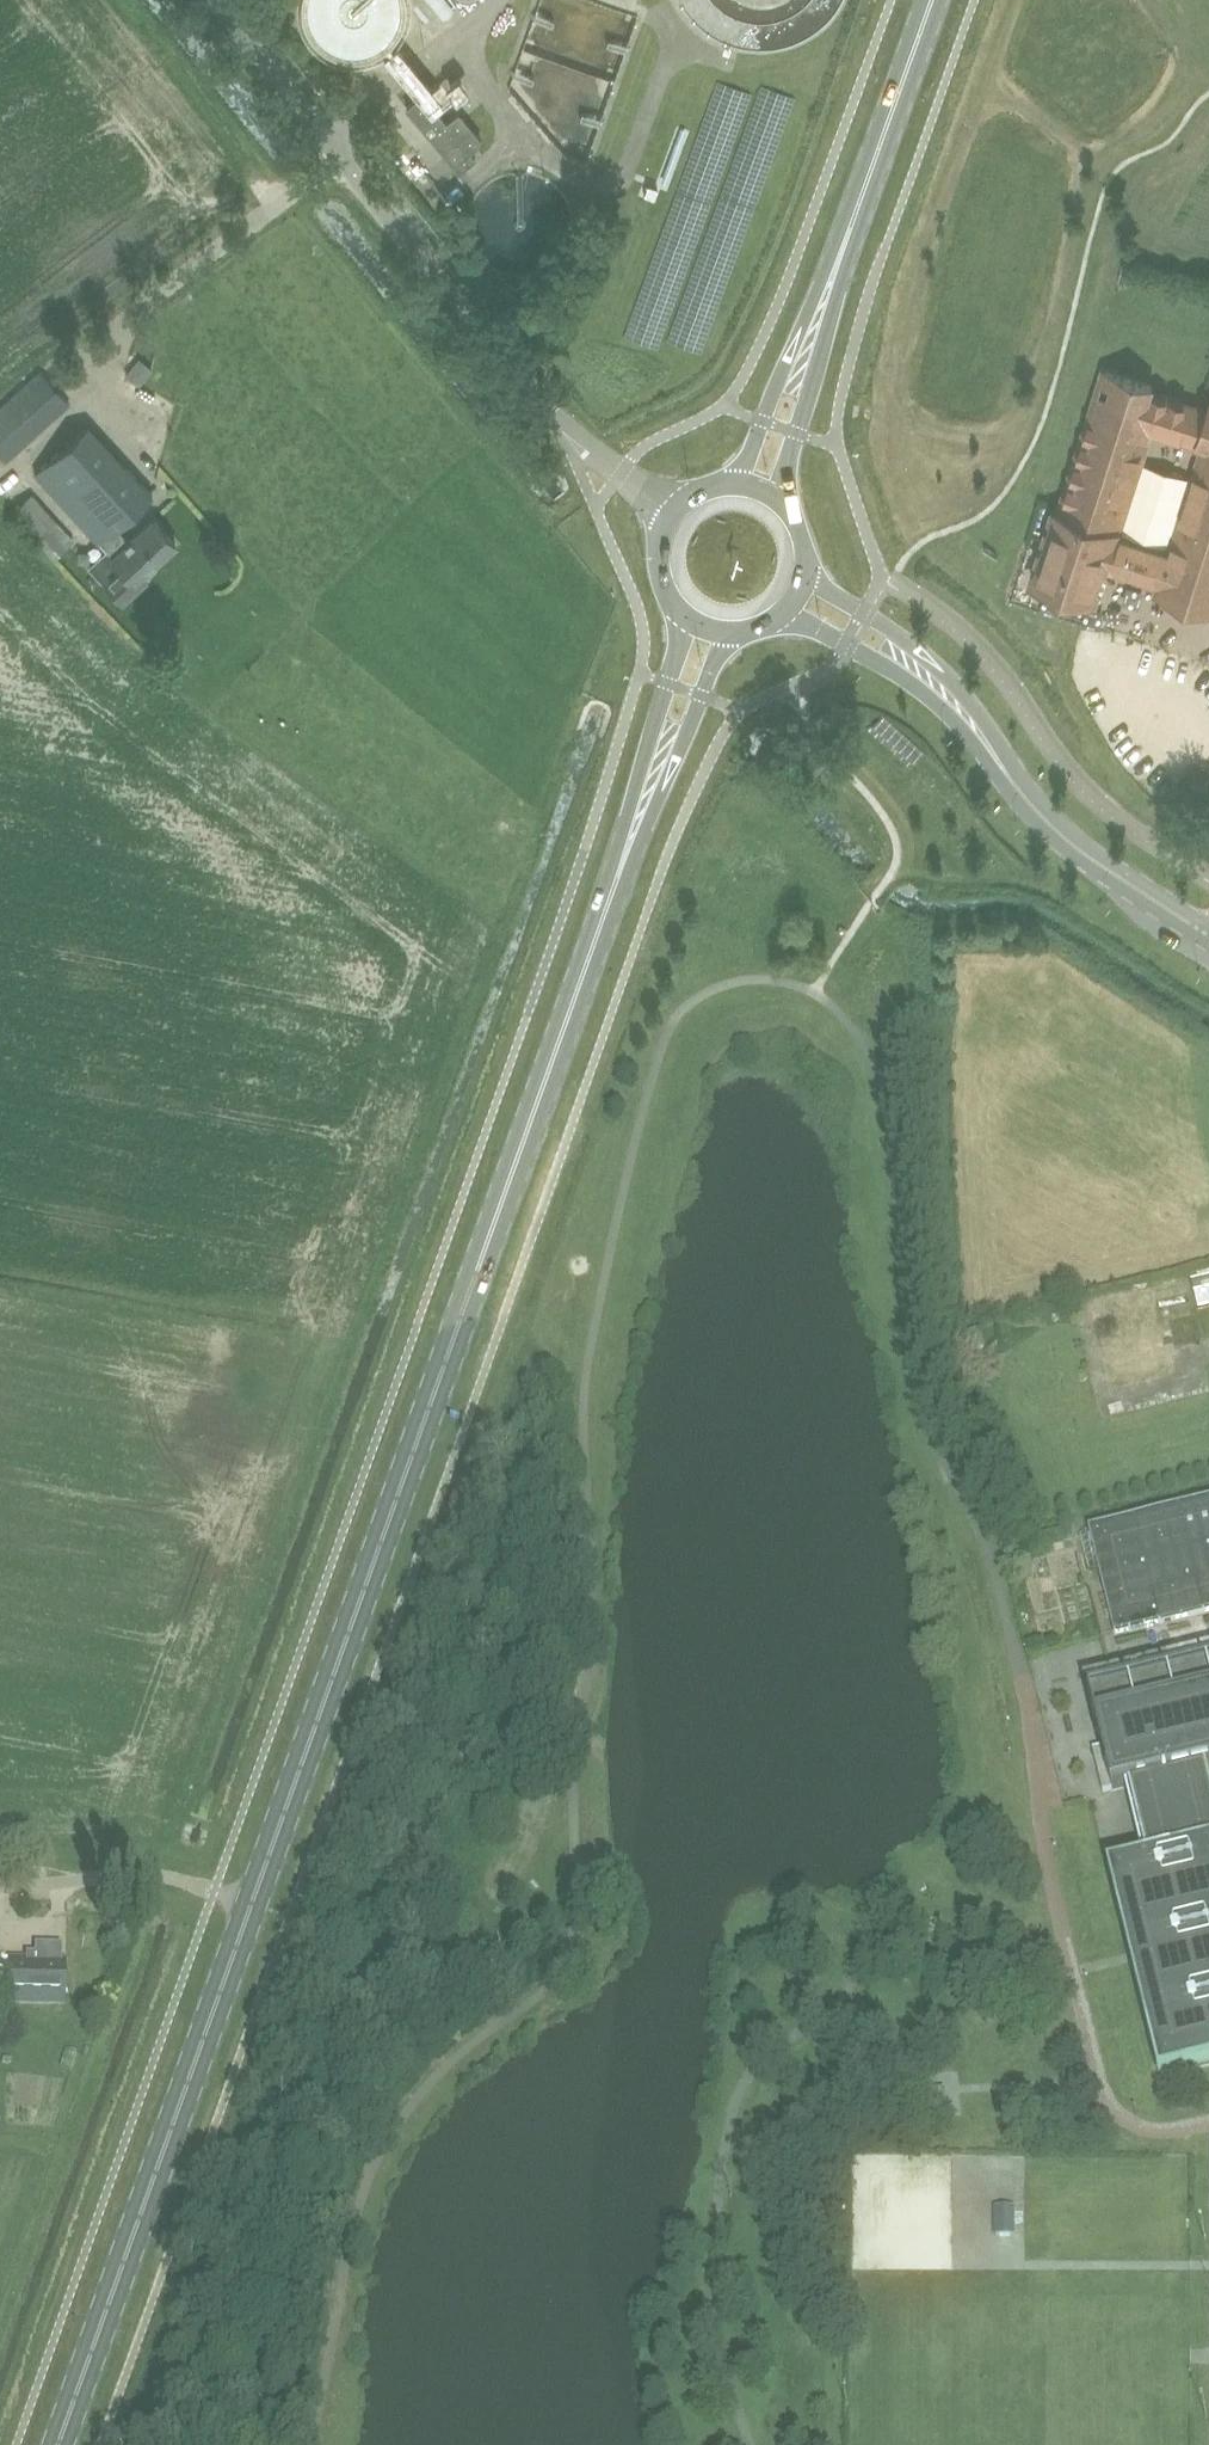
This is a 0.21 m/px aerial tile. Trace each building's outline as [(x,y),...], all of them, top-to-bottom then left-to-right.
[(446,11),(441,0),(425,0),(433,17),(446,11)] [(422,94),(406,107),(459,170),(475,157),(469,150),(481,140),(457,112),(445,122),(422,94)] [(16,451),(69,403),(40,371),(0,408),(0,455),(5,461),(16,451)] [(1060,514),(1055,513),(1032,583),(1093,602),(1102,572),(1160,590),(1158,595),(1208,611),(1208,395),(1205,408),(1150,390),(1150,389),(1106,374),(1060,514)] [(148,438),(148,420),(131,419),(131,438),(148,438)] [(88,424),(34,474),(98,544),(81,559),(118,599),(177,545),(152,518),(128,540),(116,526),(152,494),(88,424)] [(10,513),(53,559),(75,539),(32,493),(10,513)] [(1188,724),(1191,708),(1171,704),(1168,720),(1188,724)] [(1102,1389),(1168,1376),(1161,1342),(1208,1332),(1208,1272),(1083,1298),(1102,1389)] [(1089,1529),(1115,1634),(1208,1611),(1208,1499),(1089,1529)] [(1088,1693),(1112,1789),(1128,1785),(1146,1856),(1107,1866),(1159,2077),(1208,2065),(1208,1664),(1088,1693)] [(10,2000),(65,2003),(67,1959),(12,1956),(10,2000)] [(986,2154),(985,2170),(1012,2170),(1012,2155),(986,2154)]
